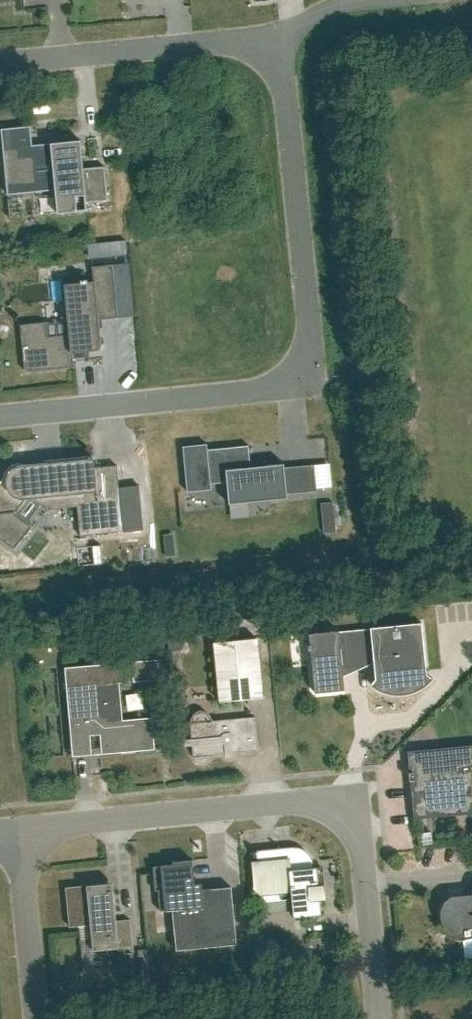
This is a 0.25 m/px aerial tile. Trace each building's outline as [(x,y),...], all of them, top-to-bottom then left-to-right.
[(57,213),(87,210),(86,202),(108,200),(104,166),(83,168),(80,139),(50,142),(51,148),(33,150),(30,125),(1,128),(7,194),(55,189),(57,213)] [(127,255),(126,240),(90,244),(91,258),(127,255)] [(20,324),(25,371),(74,366),(72,352),(102,349),(99,319),(118,317),(113,264),(92,266),(93,280),(87,281),(87,279),(81,279),(81,282),(64,283),(69,334),(47,336),(45,322),(20,324)] [(207,443),(183,446),(187,491),(211,489),(211,483),(227,482),(229,503),(287,498),(284,463),(251,466),(249,445),(207,449),(207,443)] [(124,531),(119,488),(117,465),(63,470),(65,486),(38,489),(38,488),(39,486),(39,485),(39,483),(39,480),(39,479),(39,476),(38,475),(37,472),(35,470),(34,469),(31,467),(28,465),(27,465),(25,465),(22,465),(19,465),(17,466),(15,466),(13,467),(11,469),(10,470),(0,482),(0,538),(14,549),(31,527),(15,513),(26,499),(34,498),(48,509),(77,506),(80,535),(123,531),(124,531)] [(315,490),(314,480),(301,481),(302,491),(315,490)] [(139,486),(119,488),(124,531),(123,531),(144,529),(139,486)] [(421,622),(370,627),(371,633),(374,661),(375,678),(372,683),(371,683),(370,684),(373,686),(377,688),(380,690),(384,691),(387,692),(391,693),(395,694),(399,694),(403,694),(406,693),(410,692),(414,691),(417,689),(421,688),(424,686),(427,683),(430,681),(432,678),(431,677),(426,674),(421,622)] [(344,689),(342,664),(374,661),(371,633),(339,636),(338,630),(309,633),(310,644),(308,644),(308,650),(310,649),(315,692),(344,689)] [(263,698),(257,637),(214,642),(220,702),(263,698)] [(163,679),(161,658),(131,661),(133,682),(163,679)] [(64,668),(71,737),(100,734),(102,754),(155,749),(152,717),(101,722),(98,685),(124,683),(122,662),(64,668)] [(258,749),(255,716),(212,720),(212,719),(212,718),(211,716),(211,715),(210,714),(209,713),(207,712),(207,711),(206,711),(204,710),(201,710),(199,710),(196,711),(194,713),(193,714),(192,715),(191,716),(191,718),(190,719),(190,720),(190,722),(192,739),(190,739),(190,744),(192,744),(193,755),(194,755),(194,756),(194,757),(195,758),(195,759),(196,760),(198,761),(199,762),(201,762),(203,762),(205,762),(206,761),(208,760),(209,759),(209,758),(210,756),(210,754),(258,749)] [(412,783),(414,803),(460,798),(461,808),(471,807),(471,750),(455,751),(456,761),(436,763),(436,761),(412,763),(413,772),(411,773),(411,777),(413,777),(414,783),(412,783)] [(451,835),(435,840),(438,851),(454,847),(451,835)] [(303,916),(304,916),(321,914),(320,898),(324,897),(323,885),(319,885),(317,867),(313,867),(313,865),(313,864),(312,862),(312,860),(311,859),(310,857),(309,856),(307,853),(306,852),(303,850),(300,848),(298,848),(295,847),(291,847),(288,848),(288,847),(256,850),(257,862),(253,863),(256,893),(260,893),(261,901),(292,898),(292,907),(293,908),(293,909),(293,910),(294,912),(295,912),(296,913),(298,914),(298,915),(299,915),(301,916),(303,916)] [(153,866),(156,891),(158,890),(160,911),(173,910),(204,906),(203,889),(202,883),(195,883),(193,860),(173,861),(173,864),(153,866)] [(117,921),(113,883),(66,887),(70,927),(91,925),(94,950),(134,946),(131,919),(117,921)] [(173,910),(177,950),(237,944),(232,886),(203,889),(204,906),(173,910)] [(451,897),(446,902),(443,909),(442,917),(444,924),(455,923),(456,933),(471,932),(471,895),(451,897)]
